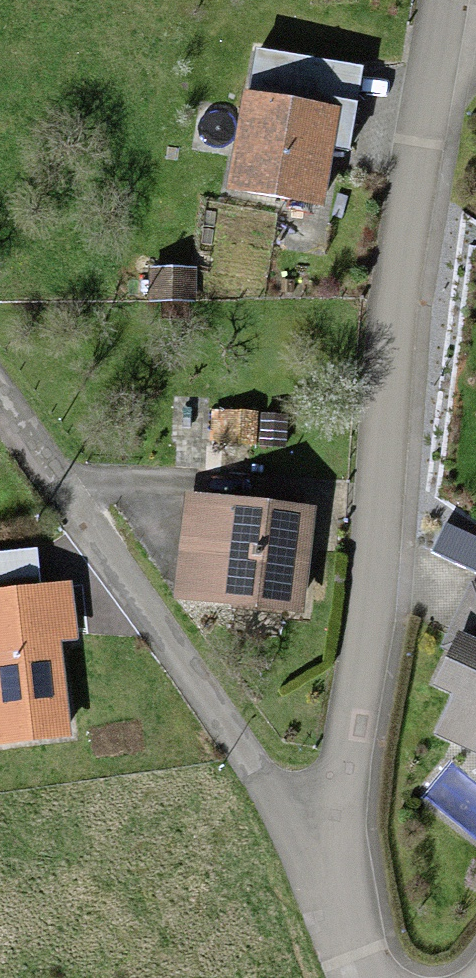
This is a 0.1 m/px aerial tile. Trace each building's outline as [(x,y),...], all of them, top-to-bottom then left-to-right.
[(229,191),(326,206),(335,150),(350,153),(364,66),(256,49),(250,91),(244,91),(229,191)] [(198,266),(150,266),(149,300),(198,301),(198,266)] [(288,415),(212,409),(211,442),(287,449),(288,415)] [(317,507),(184,491),(173,599),(305,618),(317,507)] [(446,522),(432,551),(475,572),(475,536),(446,522)] [(472,578),(450,625),(460,629),(433,686),(451,696),(432,736),(475,755),(475,580),(472,578)] [(73,746),(63,654),(78,652),(71,591),(0,599),(0,754),(73,746)]
